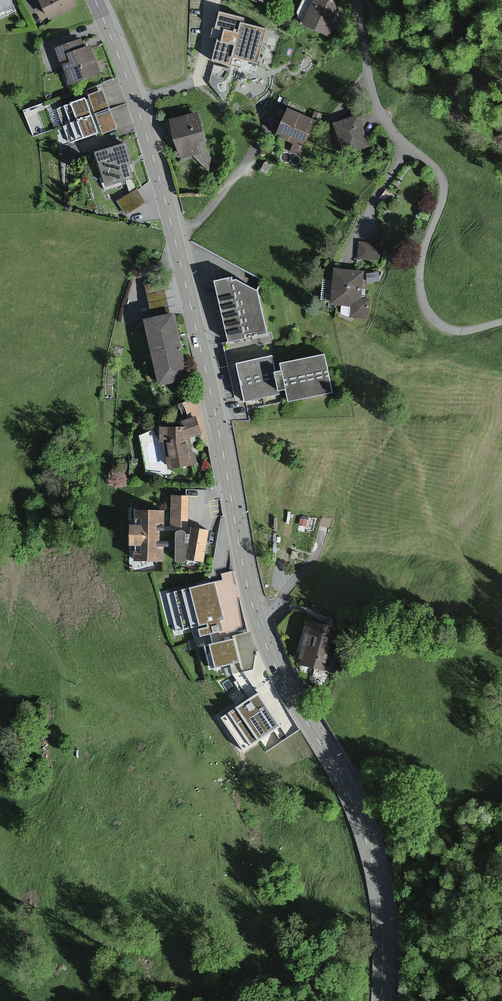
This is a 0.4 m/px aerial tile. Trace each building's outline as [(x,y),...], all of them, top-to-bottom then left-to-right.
[(18,0),(0,0),(0,14),(20,5),(18,0)] [(80,6),(78,0),(46,0),(55,18),(80,6)] [(346,10),(338,0),(318,0),(308,23),(335,34),(346,10)] [(251,15),(228,9),(223,26),(219,25),(216,35),(224,37),(219,58),(238,63),(240,55),(264,62),(274,26),(250,20),(251,15)] [(88,38),(62,47),(73,80),(84,76),(85,80),(107,72),(96,43),(91,45),(88,38)] [(61,107),(67,125),(114,108),(108,90),(61,107)] [(41,104),(27,109),(36,136),(50,131),(41,104)] [(209,151),(206,141),(214,139),(204,107),(175,116),(188,157),(209,151)] [(282,136),(298,142),(294,150),(305,156),(310,147),(311,147),(322,119),(326,121),(329,114),(319,109),(316,116),(293,107),(282,136)] [(120,126),(114,108),(67,125),(74,143),(120,126)] [(374,144),(363,113),(340,122),(351,153),(374,144)] [(139,162),(132,141),(102,150),(114,185),(141,176),(136,163),(139,162)] [(278,164),(270,160),(265,170),(273,174),(278,164)] [(149,201),(140,188),(122,200),(131,213),(149,201)] [(398,195),(390,189),(384,198),(392,204),(398,195)] [(387,241),(363,239),(361,257),(385,259),(387,241)] [(375,297),(366,296),(368,269),(340,267),(339,280),(328,279),(327,298),(338,299),(337,303),(356,305),(355,317),(373,318),(375,297)] [(386,280),(384,271),(373,273),(375,282),(386,280)] [(233,281),(214,285),(227,346),(265,337),(256,292),(237,282),(233,284),(233,281)] [(194,378),(180,311),(176,312),(158,315),(152,317),(167,384),(194,378)] [(280,398),(278,393),(284,392),(287,403),(327,394),(318,356),(278,365),(280,372),(274,374),(269,357),(234,365),(244,407),(280,398)] [(207,432),(201,416),(188,421),(190,426),(166,426),(165,442),(167,442),(176,469),(201,462),(193,437),(194,437),(207,432)] [(192,492),(177,492),(176,527),(191,528),(192,492)] [(343,503),(306,492),(300,511),(306,513),(297,547),(317,553),(324,528),(335,531),(343,503)] [(197,526),(195,539),(193,538),(193,530),(184,530),(183,538),(168,538),(169,509),(142,508),(142,521),(137,521),(136,543),(141,544),(141,558),(168,559),(168,545),(183,546),(183,560),(193,560),(193,558),(210,561),(215,528),(197,526)] [(219,578),(172,593),(184,632),(231,618),(219,578)] [(490,617),(482,614),(476,629),(483,633),(490,617)] [(327,669),(341,624),(318,619),(314,625),(304,656),(308,663),(327,669)] [(244,659),(239,636),(210,643),(215,666),(244,659)] [(260,692),(236,710),(261,743),(285,725),(260,692)]
